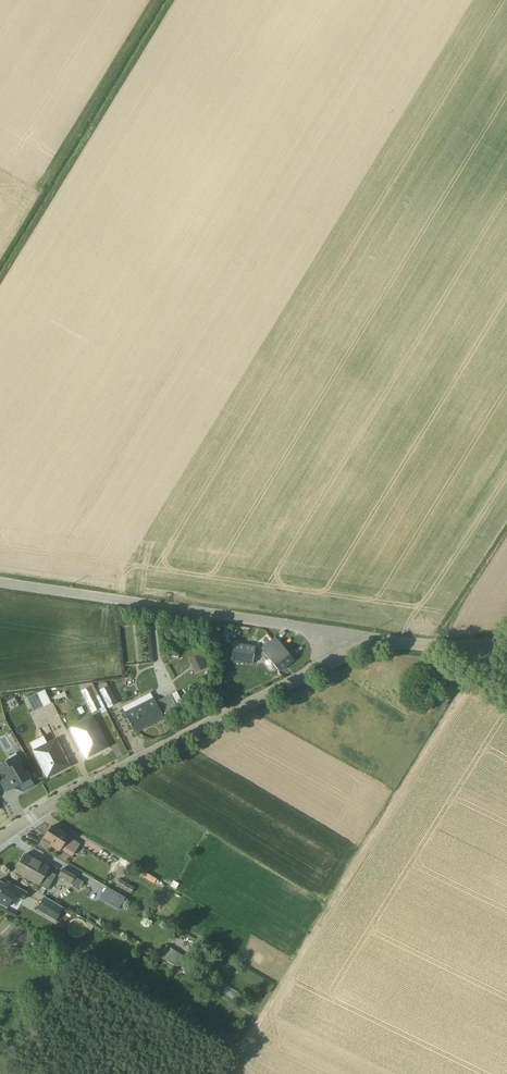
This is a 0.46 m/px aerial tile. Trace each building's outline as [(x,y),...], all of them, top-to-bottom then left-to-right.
[(228,626),(220,627),(222,644),(229,643),(228,626)] [(261,656),(264,660),(267,658),(278,672),(293,661),(278,643),(275,645),(271,640),(259,650),(261,656)] [(254,647),(233,644),(230,661),(251,664),(254,647)] [(178,650),(170,649),(169,658),(178,659),(178,650)] [(188,660),(194,674),(207,668),(201,654),(188,660)] [(91,683),(78,685),(81,691),(80,692),(91,714),(99,710),(101,714),(105,712),(91,683)] [(101,684),(97,686),(99,690),(98,691),(107,709),(117,704),(108,686),(107,686),(105,683),(101,684)] [(454,690),(445,685),(435,704),(445,708),(454,690)] [(31,710),(50,703),(45,689),(26,696),(31,710)] [(182,704),(176,692),(157,701),(164,715),(175,709),(175,707),(182,704)] [(122,708),(134,733),(162,719),(149,694),(122,708)] [(71,727),(86,757),(105,747),(90,717),(71,727)] [(46,778),(68,766),(54,739),(46,743),(42,736),(40,738),(29,744),(46,778)] [(0,765),(0,778),(2,781),(0,782),(0,784),(5,792),(18,785),(22,792),(33,785),(25,771),(23,772),(20,766),(22,765),(17,755),(16,755),(15,754),(8,757),(9,760),(0,765)] [(51,826),(43,838),(51,843),(49,846),(59,852),(60,850),(71,857),(75,851),(64,843),(68,837),(51,826)] [(100,849),(85,839),(81,845),(97,855),(100,849)] [(23,855),(14,872),(44,889),(51,875),(48,869),(23,855)] [(62,867),(57,877),(70,884),(70,883),(76,886),(80,879),(75,876),(75,875),(62,867)] [(6,908),(13,897),(22,902),(27,894),(27,893),(4,881),(1,884),(0,883),(0,905),(6,908)] [(93,890),(85,883),(78,891),(86,897),(93,890)] [(55,922),(63,909),(43,897),(35,911),(55,922)] [(159,956),(175,965),(182,954),(165,945),(159,956)]
